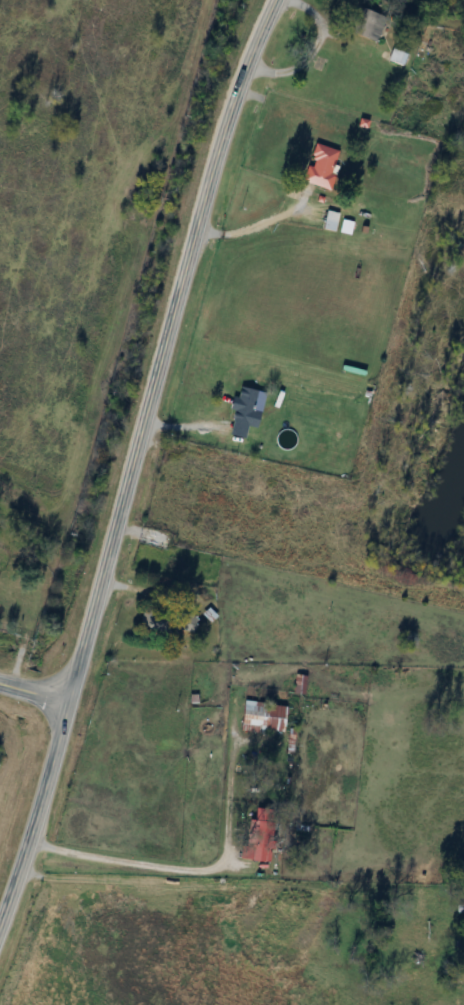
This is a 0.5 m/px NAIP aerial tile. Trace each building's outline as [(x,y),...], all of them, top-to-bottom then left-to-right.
[(369,44),(382,20),(356,7),(344,30),(369,44)] [(405,55),(390,49),(385,61),(400,67),(405,55)] [(327,189),(336,150),(309,143),(299,183),(327,189)] [(321,230),(334,231),(335,213),(322,212),(321,230)] [(349,223),(340,221),(337,232),(347,234),(349,223)] [(253,430),(262,394),(237,387),(228,423),(253,430)] [(171,634),(191,637),(194,615),(175,611),(171,634)] [(291,736),(294,707),(240,702),(237,731),(291,736)]
